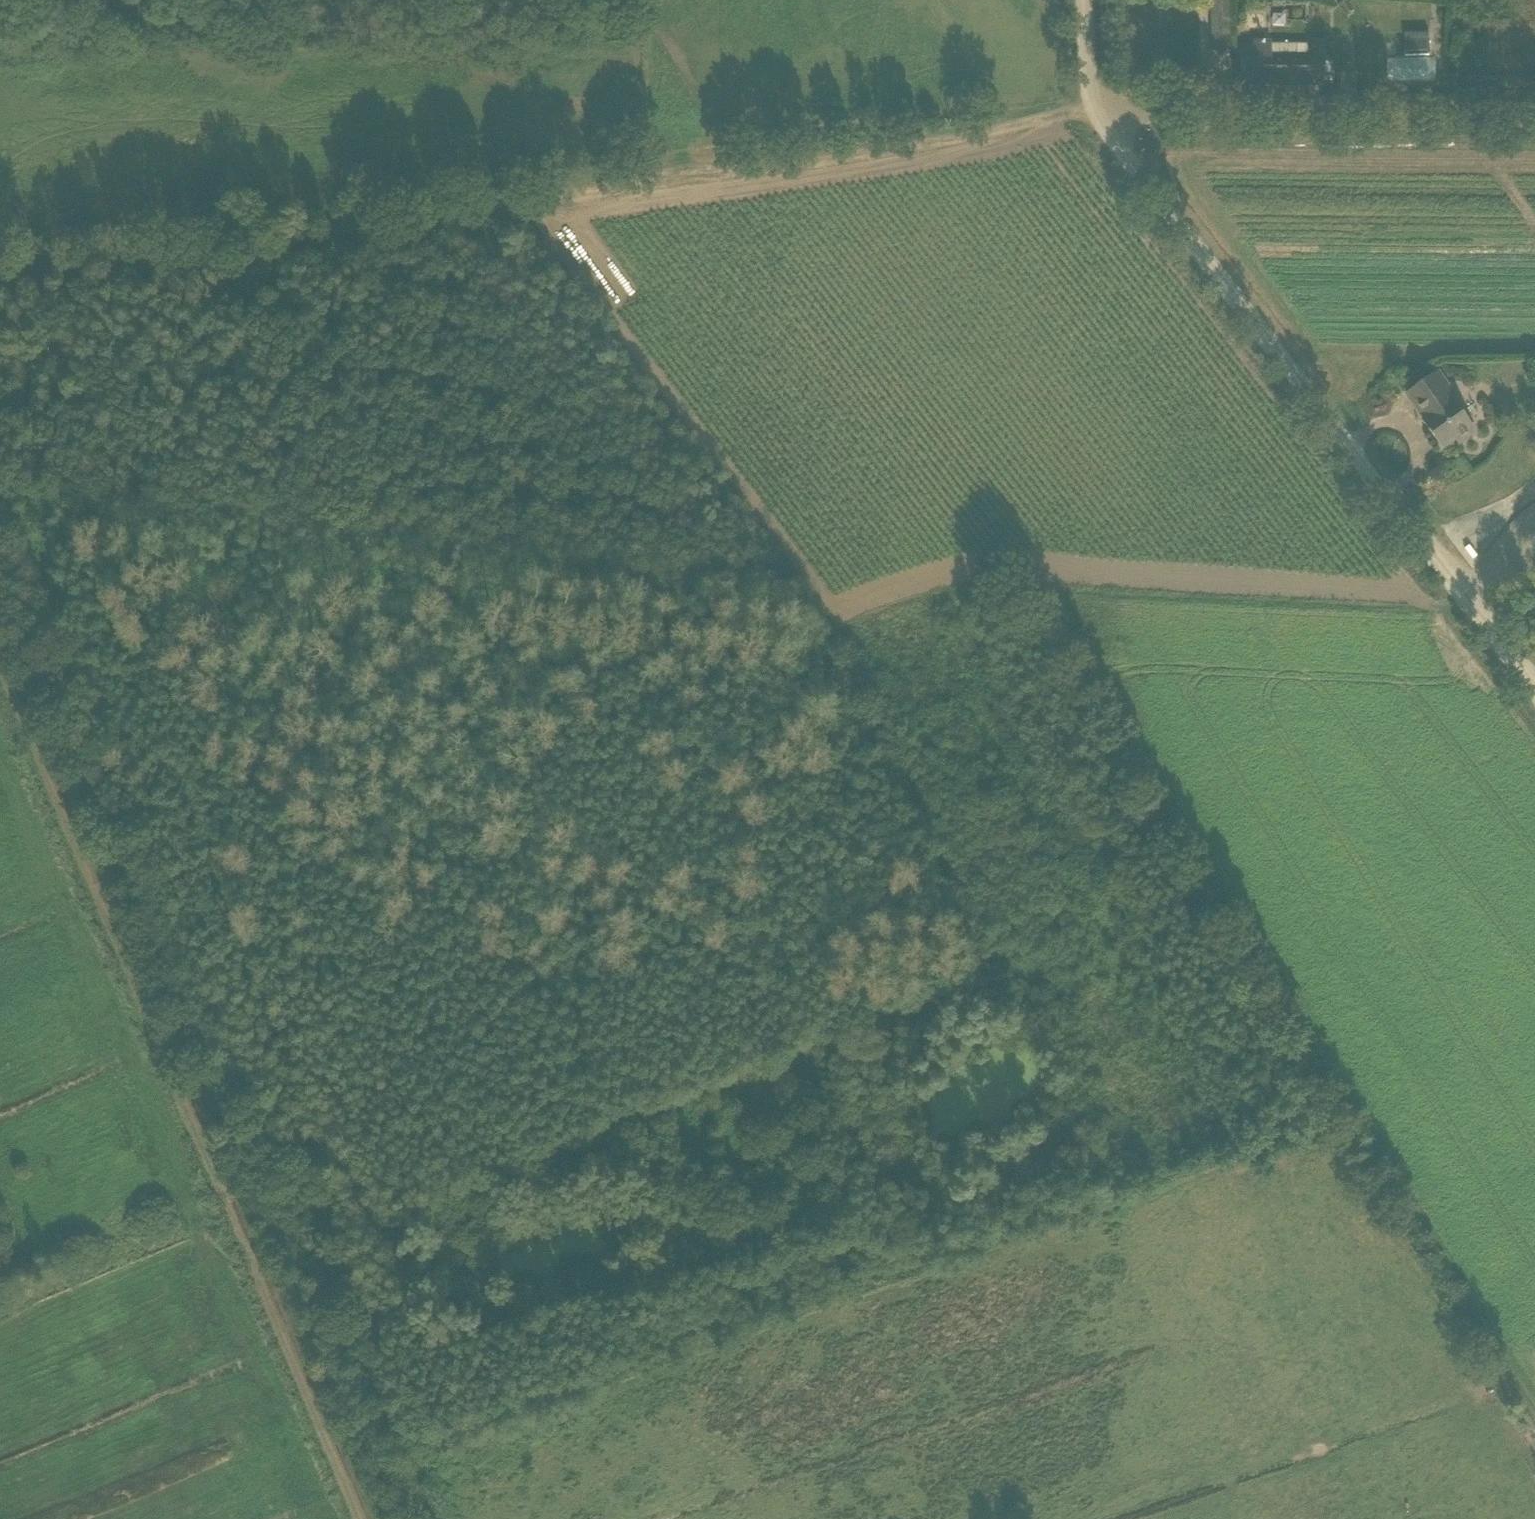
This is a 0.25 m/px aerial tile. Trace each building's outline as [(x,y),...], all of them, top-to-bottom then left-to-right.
[(1212,52),(1231,52),(1230,0),(1211,0),(1212,52)] [(1353,12),(1347,1),(1338,6),(1345,17),(1353,12)] [(1405,31),(1405,56),(1429,56),(1429,30),(1405,31)] [(1307,45),(1272,44),(1272,42),(1254,41),(1253,83),(1325,83),(1325,42),(1307,42),(1307,45)] [(1436,57),(1386,56),(1386,80),(1435,80),(1436,57)] [(1438,373),(1407,395),(1425,420),(1423,421),(1443,449),(1456,439),(1459,443),(1473,433),(1471,429),(1471,428),(1452,401),(1450,403),(1441,391),(1448,387),(1438,373)]
